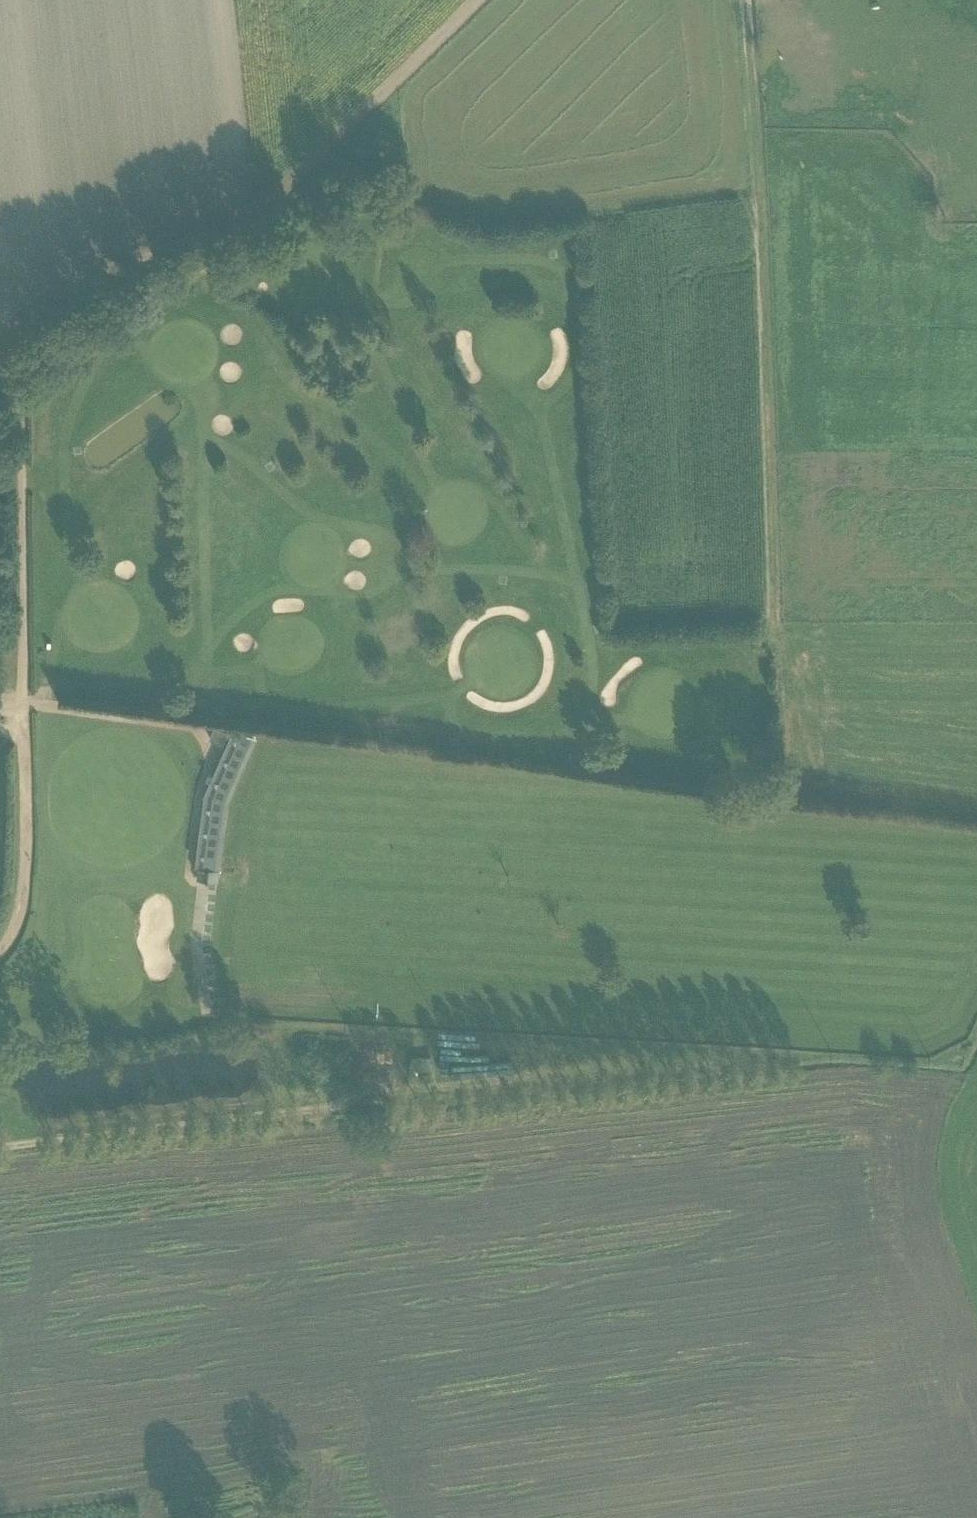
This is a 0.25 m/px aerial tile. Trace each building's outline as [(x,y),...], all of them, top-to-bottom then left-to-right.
[(215,726),(210,738),(225,745),(231,733),(215,726)] [(218,879),(219,869),(199,866),(198,877),(218,879)]
